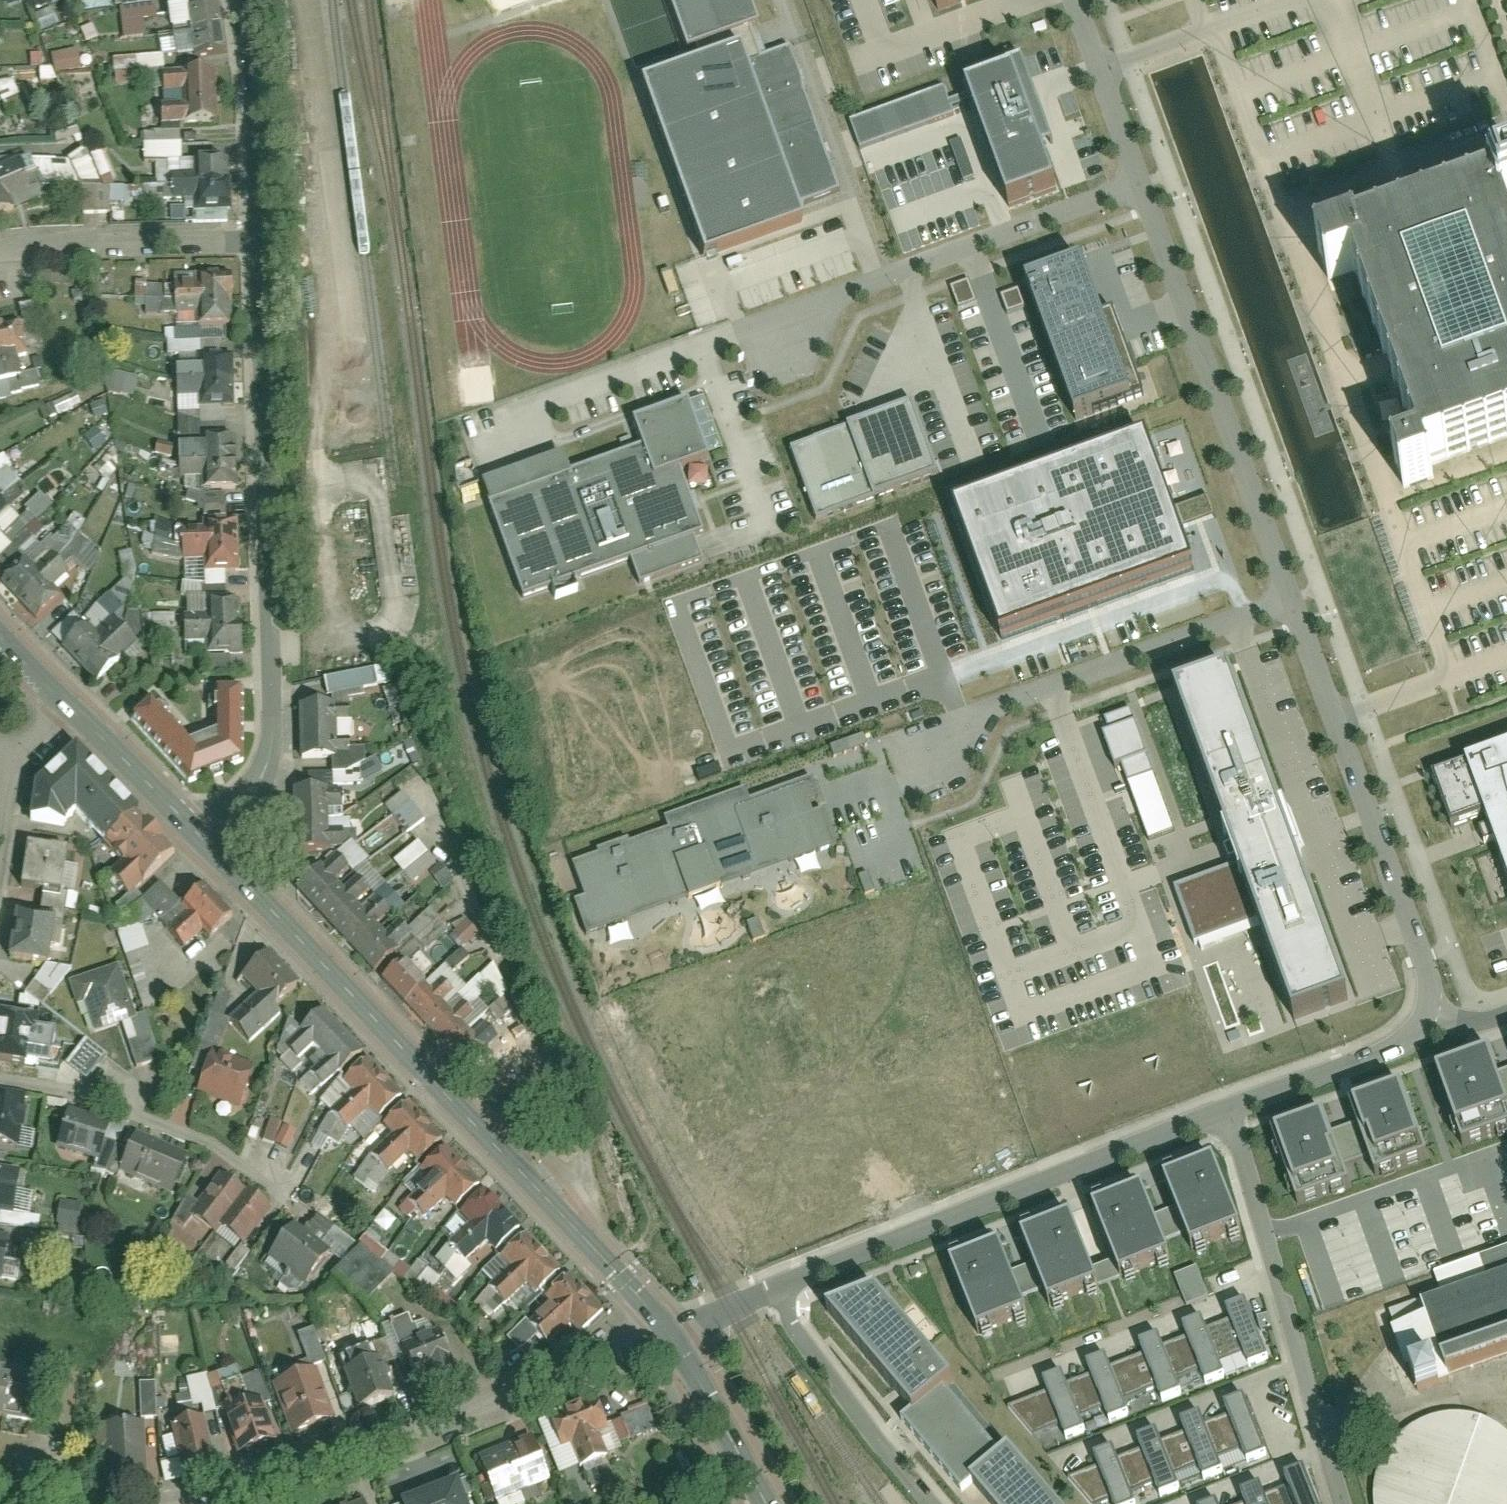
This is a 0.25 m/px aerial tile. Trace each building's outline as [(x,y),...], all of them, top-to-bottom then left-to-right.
[(763,56),(752,26),(756,24),(747,0),(676,0),(663,5),(681,53),(692,49),(696,60),(631,84),(696,259),(801,220),(795,205),(841,188),(788,47),(763,56)] [(223,54),(214,1),(182,6),(191,59),(223,54)] [(54,73),(82,68),(78,49),(51,54),(54,73)] [(136,71),(163,70),(163,57),(113,59),(114,84),(137,84),(136,71)] [(975,108),(1010,206),(1057,189),(1045,157),(1054,154),(1024,70),(968,90),(975,108)] [(163,106),(163,119),(180,118),(181,124),(209,122),(205,71),(178,72),(179,77),(161,78),(162,94),(179,93),(180,105),(163,106)] [(101,151),(91,154),(100,179),(110,175),(101,151)] [(225,208),(221,159),(193,161),(194,174),(175,176),(177,200),(196,199),(196,211),(225,208)] [(16,212),(0,175),(0,219),(16,212)] [(1427,465),(1506,435),(1506,184),(1492,189),(1494,195),(1414,223),(1357,244),(1354,239),(1317,253),(1328,280),(1352,271),(1388,367),(1422,457),(1395,467),(1404,489),(1432,479),(1427,465)] [(1104,310),(1085,259),(1023,281),(1074,424),(1146,398),(1114,307),(1104,310)] [(235,302),(233,275),(194,278),(197,330),(226,328),(224,303),(235,302)] [(958,308),(975,302),(967,281),(950,287),(958,308)] [(0,325),(0,384),(17,379),(10,358),(22,354),(11,321),(0,325)] [(233,355),(197,357),(200,408),(236,406),(233,355)] [(107,393),(134,396),(136,375),(108,373),(107,393)] [(687,399),(632,419),(643,448),(569,475),(562,455),(479,484),(521,600),(553,589),(557,600),(577,593),(573,581),(626,562),(636,589),(703,564),(694,538),(702,535),(678,467),(708,456),(687,399)] [(849,425),(792,445),(817,517),(939,475),(914,403),(849,425)] [(232,438),(200,439),(203,491),(234,489),(232,438)] [(1146,444),(956,513),(1002,640),(1193,571),(1146,444)] [(234,519),(200,520),(201,529),(181,530),(182,559),(203,558),(204,573),(236,572),(234,519)] [(154,538),(150,555),(175,561),(179,544),(154,538)] [(2,580),(33,620),(58,602),(47,588),(67,572),(55,556),(34,571),(26,561),(2,580)] [(236,647),(232,600),(204,602),(207,649),(236,647)] [(152,634),(172,633),(171,613),(151,615),(152,634)] [(85,629),(63,647),(95,685),(115,668),(111,662),(132,645),(113,621),(93,638),(85,629)] [(1294,823),(1235,664),(1167,689),(1231,859),(1172,881),(1196,946),(1255,924),(1290,1017),(1356,993),(1303,850),(1299,851),(1289,825),(1294,823)] [(152,701),(130,719),(189,784),(243,764),(244,692),(216,692),(217,734),(189,743),(152,701)] [(301,708),(302,760),(335,759),(334,755),(349,754),(349,710),(334,710),(334,707),(301,708)] [(1158,780),(1134,707),(1106,717),(1114,740),(1105,743),(1113,765),(1121,762),(1130,789),(1158,780)] [(862,736),(829,746),(831,754),(864,744),(862,736)] [(69,811),(96,842),(99,840),(129,813),(71,748),(39,776),(29,784),(24,819),(58,824),(59,820),(69,811)] [(1506,867),(1506,749),(1434,775),(1453,826),(1488,813),(1506,867)] [(583,898),(573,901),(586,936),(836,845),(822,808),(813,812),(809,800),(818,797),(811,778),(750,800),(745,787),(662,818),(666,829),(628,843),(626,838),(594,849),(596,854),(570,863),(583,898)] [(325,789),(293,791),(297,855),(328,854),(325,789)] [(402,791),(384,805),(405,833),(423,819),(402,791)] [(171,858),(129,813),(99,840),(122,864),(110,875),(125,891),(139,879),(143,883),(171,858)] [(392,859),(410,883),(435,865),(417,841),(392,859)] [(58,891),(64,851),(22,845),(16,886),(58,891)] [(300,897),(371,972),(394,951),(323,875),(300,897)] [(199,927),(210,939),(226,924),(195,891),(180,905),(161,885),(142,903),(180,944),(199,927)] [(13,917),(6,960),(42,966),(49,922),(13,917)] [(453,927),(459,945),(477,938),(470,921),(453,927)] [(120,933),(145,1015),(167,1008),(142,926),(120,933)] [(296,1000),(259,958),(240,975),(258,996),(230,1021),(249,1042),(296,1000)] [(380,981),(469,1071),(492,1049),(403,958),(380,981)] [(95,1032),(120,1023),(137,1070),(161,1061),(145,1015),(135,1018),(117,968),(69,986),(77,1007),(84,1004),(95,1032)] [(357,1058),(318,1015),(301,1031),(303,1033),(288,1047),(298,1057),(312,1045),(325,1059),(310,1073),(321,1085),(337,1071),(340,1074),(357,1058)] [(38,1021),(0,1017),(0,1062),(23,1064),(25,1043),(35,1044),(38,1021)] [(65,1063),(84,1080),(104,1056),(85,1040),(65,1063)] [(1439,1074),(1464,1145),(1506,1130),(1506,1080),(1501,1083),(1491,1055),(1439,1074)] [(224,1103),(240,1109),(254,1075),(210,1058),(196,1092),(224,1103)] [(397,1102),(363,1064),(344,1081),(355,1094),(332,1115),(346,1130),(369,1109),(378,1119),(397,1102)] [(1327,1114),(1275,1132),(1301,1204),(1351,1186),(1347,1175),(1372,1166),(1377,1178),(1429,1160),(1403,1086),(1351,1105),(1361,1133),(1337,1141),(1327,1114)] [(0,1107),(0,1146),(15,1148),(20,1109),(0,1107)] [(436,1145),(402,1107),(383,1124),(394,1137),(372,1157),(385,1172),(408,1152),(417,1161),(436,1145)] [(63,1119),(55,1148),(103,1161),(111,1132),(63,1119)] [(262,1139),(290,1150),(298,1131),(270,1119),(262,1139)] [(124,1140),(112,1171),(175,1194),(187,1162),(124,1140)] [(474,1188),(440,1150),(421,1167),(432,1181),(409,1201),(423,1216),(446,1195),(455,1205),(474,1188)] [(1209,1162),(1160,1179),(1186,1250),(1234,1232),(1209,1162)] [(9,1214),(14,1177),(0,1174),(0,1212),(9,1214)] [(264,1206),(221,1178),(197,1215),(240,1243),(264,1206)] [(1135,1190),(1087,1208),(1112,1279),(1161,1261),(1135,1190)] [(514,1232),(480,1194),(461,1212),(473,1225),(450,1245),(463,1260),(487,1239),(495,1249),(514,1232)] [(79,1235),(81,1204),(57,1202),(55,1233),(79,1235)] [(1086,1209),(1075,1212),(1081,1234),(1089,1231),(1088,1225),(1090,1225),(1086,1209)] [(1063,1219),(1015,1237),(1040,1307),(1089,1290),(1063,1219)] [(327,1258),(292,1234),(273,1261),(308,1285),(327,1258)] [(553,1277),(519,1239),(500,1256),(511,1269),(489,1290),(502,1305),(525,1284),(534,1294),(553,1277)] [(1449,1264),(1429,1271),(1437,1296),(1377,1316),(1404,1398),(1442,1385),(1439,1375),(1506,1352),(1506,1244),(1449,1264)] [(233,1272),(248,1254),(239,1246),(224,1264),(233,1272)] [(993,1247),(944,1265),(970,1336),(1018,1318),(993,1247)] [(356,1250),(332,1279),(367,1307),(390,1278),(356,1250)] [(1185,1305),(1208,1297),(1197,1266),(1174,1274),(1185,1305)] [(597,1315),(563,1277),(544,1294),(556,1307),(533,1327),(546,1342),(570,1322),(578,1331),(597,1315)] [(943,1382),(867,1293),(820,1312),(906,1413),(943,1382)] [(1244,1302),(1226,1310),(1249,1368),(1267,1361),(1244,1302)] [(1198,1320),(1179,1327),(1202,1385),(1221,1378),(1212,1356),(1198,1320)] [(307,1368),(323,1362),(313,1328),(296,1334),(307,1368)] [(434,1336),(401,1349),(412,1375),(421,1371),(427,1385),(450,1376),(434,1336)] [(1155,1336),(1136,1343),(1159,1401),(1178,1394),(1155,1336)] [(1102,1359),(1084,1366),(1107,1424),(1125,1417),(1102,1359)] [(369,1363),(342,1374),(357,1412),(384,1401),(369,1363)] [(236,1370),(184,1378),(186,1393),(174,1395),(177,1416),(214,1410),(210,1384),(237,1380),(236,1370)] [(322,1423),(304,1374),(275,1385),(294,1434),(322,1423)] [(1058,1374),(1040,1381),(1063,1439),(1081,1432),(1058,1374)] [(138,1419),(155,1419),(154,1382),(137,1383),(138,1419)] [(1242,1398),(1224,1405),(1247,1464),(1265,1456),(1242,1398)] [(595,1401),(550,1419),(566,1461),(577,1457),(581,1468),(607,1458),(598,1435),(607,1432),(595,1401)] [(229,1416),(240,1451),(260,1444),(249,1410),(240,1413),(229,1416)] [(1197,1415),(1178,1422),(1201,1481),(1220,1473),(1197,1415)] [(1478,1420),(1450,1416),(1402,1430),(1376,1474),(1372,1503),(1506,1503),(1506,1437),(1478,1420)] [(171,1426),(180,1466),(204,1460),(195,1421),(171,1426)] [(106,1428),(109,1479),(140,1478),(137,1426),(106,1428)] [(1153,1432),(1134,1439),(1157,1497),(1176,1490),(1153,1432)] [(530,1440),(479,1460),(497,1503),(498,1503),(548,1484),(530,1440)] [(963,1482),(982,1503),(1046,1503),(1001,1450),(963,1482)] [(1092,1457),(1111,1503),(1132,1503),(1110,1450),(1092,1457)] [(177,1461),(159,1465),(163,1484),(182,1480),(177,1461)] [(1285,1477),(1290,1489),(1296,1503),(1317,1503),(1303,1470),(1285,1477)] [(407,1503),(463,1503),(456,1485),(439,1492),(437,1487),(419,1494),(421,1499),(407,1503)] [(1240,1493),(1244,1503),(1265,1503),(1258,1486),(1240,1493)] [(1198,1503),(1209,1503),(1217,1500),(1211,1488),(1194,1498),(1198,1503)]
